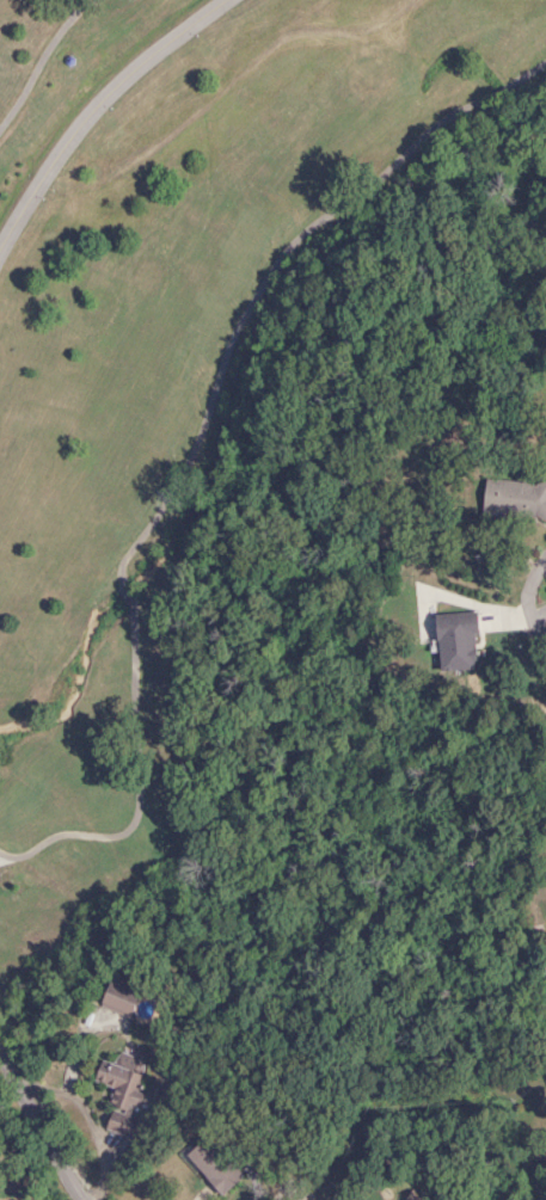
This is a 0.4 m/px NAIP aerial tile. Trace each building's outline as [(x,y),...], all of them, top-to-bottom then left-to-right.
[(485,479),(483,516),(545,521),(545,484),(485,479)] [(439,672),(477,670),(474,613),(436,615),(439,672)] [(129,1018),(139,995),(109,983),(100,1006),(129,1018)] [(115,1090),(109,1107),(136,1117),(144,1096),(138,1094),(144,1077),(128,1071),(132,1059),(118,1053),(114,1065),(102,1061),(94,1082),(115,1090)] [(185,1158),(222,1196),(243,1176),(205,1137),(185,1158)]
